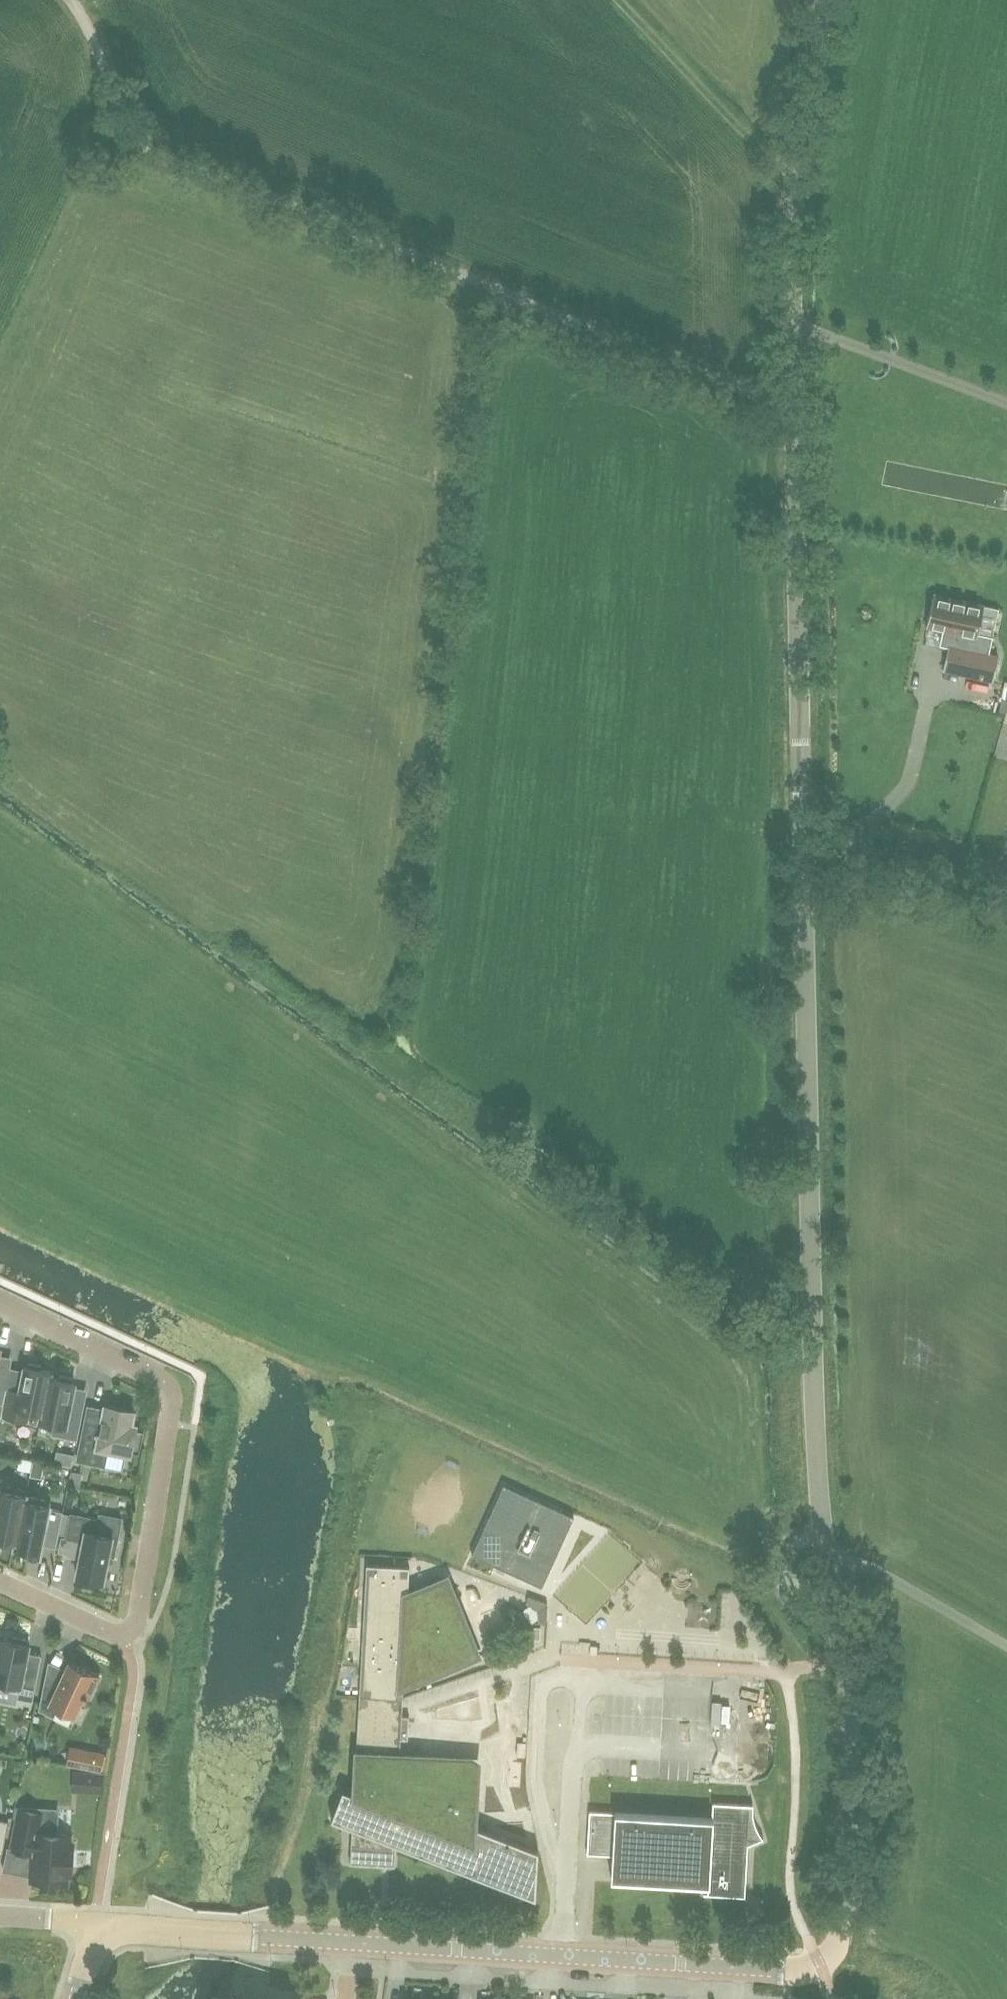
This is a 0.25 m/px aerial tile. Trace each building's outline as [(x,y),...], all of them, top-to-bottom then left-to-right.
[(988,653),(992,636),(977,632),(984,605),(933,594),(926,625),(946,629),(942,645),(948,646),(943,668),(993,679),(998,656),(988,653)] [(335,976),(351,972),(347,958),(331,963),(335,976)] [(40,1420),(50,1371),(40,1369),(41,1365),(27,1362),(27,1366),(24,1366),(19,1390),(6,1387),(3,1403),(0,1415),(26,1420),(28,1409),(41,1412),(39,1420),(40,1420)] [(50,1371),(40,1420),(53,1422),(51,1434),(77,1439),(82,1412),(69,1409),(74,1382),(72,1381),(73,1377),(59,1375),(58,1379),(49,1377),(50,1371)] [(131,1450),(139,1452),(143,1430),(135,1428),(136,1425),(131,1424),(134,1410),(104,1404),(100,1423),(85,1420),(77,1460),(105,1466),(108,1450),(130,1454),(131,1450)] [(26,1490),(1,1484),(0,1487),(0,1541),(6,1543),(6,1539),(15,1540),(14,1546),(15,1546),(26,1490)] [(541,1586),(573,1516),(503,1484),(471,1554),(541,1586)] [(27,1490),(26,1490),(15,1546),(27,1549),(27,1553),(39,1555),(44,1532),(58,1534),(63,1511),(49,1508),(50,1501),(26,1496),(27,1490)] [(80,1580),(97,1584),(98,1580),(103,1581),(108,1555),(114,1556),(118,1538),(112,1537),(112,1535),(97,1532),(99,1519),(70,1513),(66,1537),(83,1540),(76,1575),(80,1576),(80,1580)] [(409,1566),(365,1564),(358,1695),(359,1695),(359,1696),(403,1698),(404,1684),(476,1655),(446,1579),(407,1594),(409,1566)] [(537,1609),(539,1622),(546,1623),(547,1602),(529,1595),(526,1602),(537,1609)] [(24,1670),(29,1643),(25,1642),(26,1638),(12,1636),(11,1640),(0,1637),(0,1688),(18,1692),(17,1697),(32,1700),(37,1673),(24,1670)] [(58,1683),(45,1677),(38,1709),(51,1715),(56,1705),(73,1713),(81,1695),(84,1696),(85,1694),(89,1696),(98,1675),(68,1661),(58,1683)] [(408,1739),(409,1715),(402,1715),(403,1698),(359,1696),(359,1695),(358,1695),(353,1793),(342,1788),(330,1818),(351,1826),(350,1845),(349,1862),(382,1864),(389,1865),(394,1865),(395,1847),(395,1843),(474,1874),(535,1897),(538,1850),(473,1825),(477,1759),(399,1754),(400,1738),(408,1739)] [(102,1756),(93,1754),(90,1770),(99,1772),(102,1756)] [(99,1792),(102,1774),(94,1773),(90,1790),(99,1792)] [(748,1843),(757,1839),(761,1837),(762,1838),(763,1837),(757,1828),(755,1822),(753,1816),(753,1811),(753,1803),(751,1803),(751,1804),(713,1802),(712,1817),(589,1810),(587,1853),(612,1854),(611,1878),(708,1883),(707,1893),(745,1896),(748,1843)] [(55,1833),(57,1809),(19,1807),(10,1848),(32,1852),(30,1880),(38,1880),(38,1884),(58,1886),(58,1882),(66,1882),(67,1874),(71,1874),(73,1843),(69,1842),(69,1834),(55,1833)]
